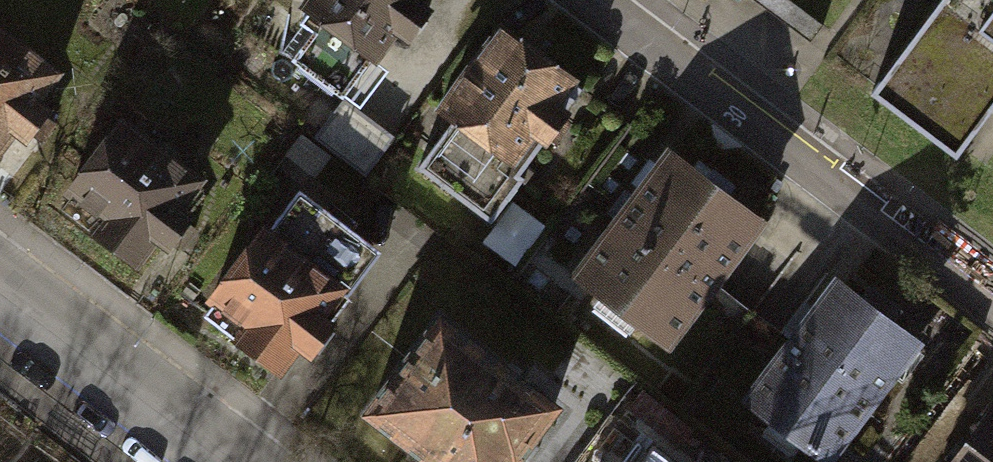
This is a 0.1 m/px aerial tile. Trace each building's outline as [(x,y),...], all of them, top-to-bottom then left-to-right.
[(278,60),(334,102),(390,28),(402,37),(420,14),(408,5),(411,0),(296,0),(293,3),(311,17),(278,60)] [(864,84),(857,93),(947,162),(985,113),(992,119),(992,0),(928,0),(864,84)] [(446,116),(407,169),(479,221),(576,89),(492,28),(434,108),(446,116)] [(6,130),(16,137),(19,134),(32,144),(49,122),(38,114),(42,109),(31,101),(53,72),(0,32),(0,138),(6,130)] [(381,143),(333,107),(308,140),(356,176),(381,143)] [(62,196),(52,209),(126,265),(147,238),(156,246),(159,242),(173,253),(190,231),(179,222),(182,217),(172,210),(194,181),(112,119),(56,192),(62,196)] [(658,153),(568,273),(663,343),(753,223),(658,153)] [(290,186),(193,314),(270,372),(290,346),(302,355),(325,324),(314,316),(333,292),(342,298),(377,252),(290,186)] [(735,402),(816,461),(819,461),(911,340),(827,278),(735,402)] [(357,413),(424,461),(508,461),(550,405),(429,316),(357,413)] [(938,461),(992,461),(992,401),(988,396),(938,461)]
